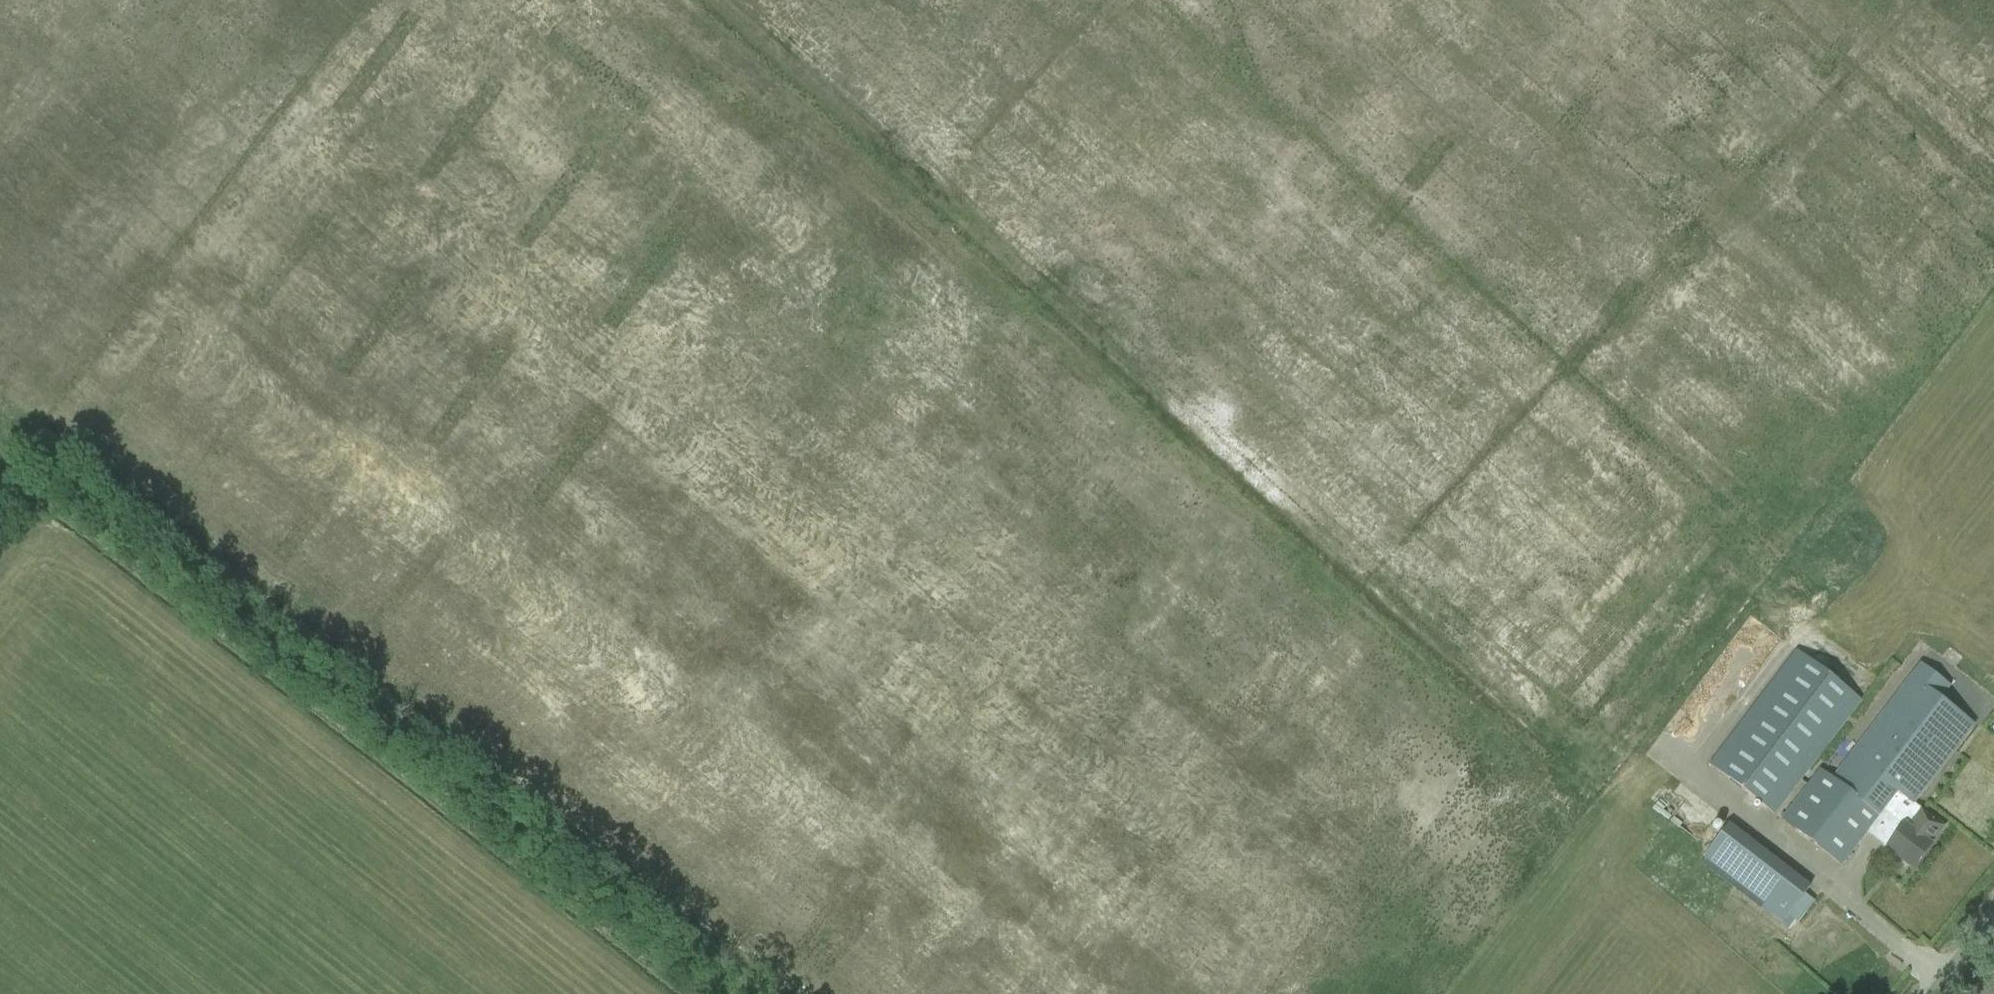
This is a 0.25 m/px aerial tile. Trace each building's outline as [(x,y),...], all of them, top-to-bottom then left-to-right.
[(1795,651),(1709,764),(1774,815),(1801,781),(1809,770),(1861,701),(1795,651)] [(1808,787),(1782,820),(1825,853),(1841,866),(1866,833),(1886,849),(1885,850),(1912,870),(1930,846),(1929,845),(1943,827),(1906,799),(1966,721),(1939,700),(1949,687),(1919,665),(1910,677),(1831,780),(1820,771),(1816,776),(1815,776),(1807,786),(1808,787)] [(1651,813),(1671,819),(1678,798),(1658,792),(1651,813)] [(1703,857),(1770,909),(1794,877),(1728,825),(1703,857)] [(1794,877),(1770,909),(1785,920),(1809,888),(1794,877)]
